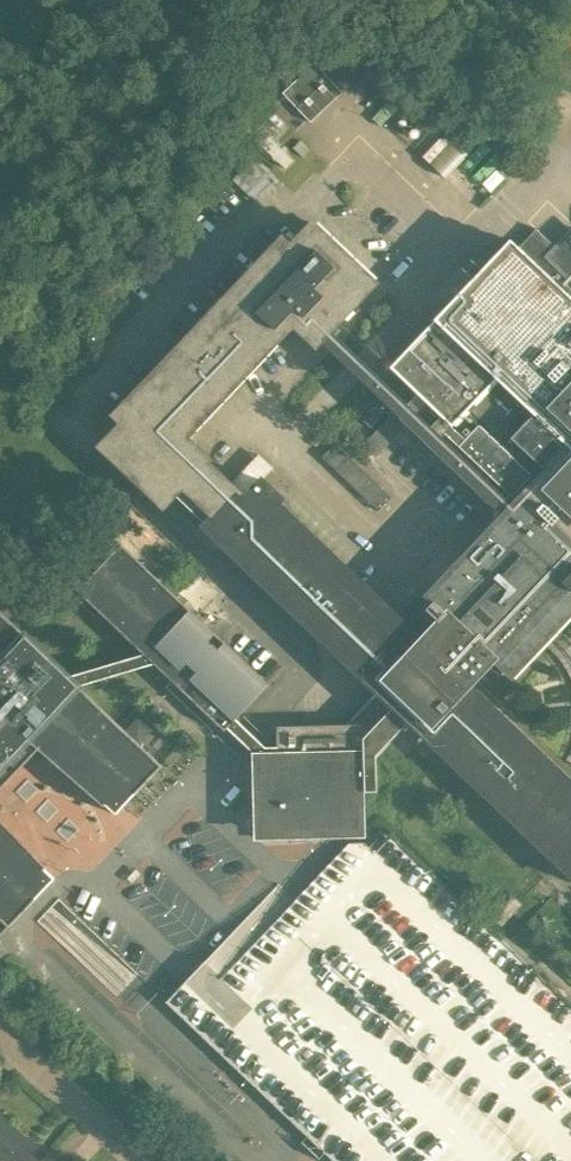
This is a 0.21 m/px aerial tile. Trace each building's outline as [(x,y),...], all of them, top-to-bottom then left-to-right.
[(310,122),(342,92),(314,63),(311,59),(299,46),(274,70),(286,83),(287,81),(291,85),(282,93),(310,122)] [(452,143),(444,135),(424,155),(446,177),(474,148),(464,138),(459,143),(455,139),(452,143)] [(268,182),(249,162),(232,179),(251,199),(268,182)] [(393,374),(418,397),(409,408),(375,376),(369,370),(354,356),(330,333),(377,283),(333,241),(312,222),(290,245),(282,237),(113,416),(121,423),(99,447),(164,508),(170,502),(184,487),(213,514),(212,516),(203,526),(316,633),(338,654),(377,691),(345,725),(277,727),(278,758),(258,758),(260,834),(359,831),(358,791),(376,791),(375,758),(408,723),(570,878),(570,784),(468,686),(493,660),(510,676),(570,612),(570,262),(535,228),(534,228),(535,230),(526,239),(518,247),(510,240),(498,253),(487,265),(464,289),(433,321),(388,370),(393,374)] [(378,511),(391,497),(334,443),(322,457),(378,511)] [(224,731),(268,684),(121,544),(77,591),(144,654),(68,676),(55,665),(54,667),(47,660),(48,658),(0,612),(0,790),(12,777),(38,749),(104,806),(105,805),(116,814),(162,766),(78,686),(154,664),(224,731)] [(9,927),(55,878),(45,869),(46,867),(0,819),(0,918),(9,927)] [(280,884),(232,935),(200,969),(192,977),(184,986),(167,1004),(160,1012),(304,1146),(320,1160),(570,1160),(570,1011),(389,842),(376,856),(357,839),(339,858),(332,866),(299,901),(290,893),(280,884)] [(484,911),(502,927),(522,905),(504,889),(484,911)] [(477,905),(483,898),(475,890),(469,897),(477,905)] [(47,1154),(0,1113),(0,1160),(41,1160),(47,1154)]
